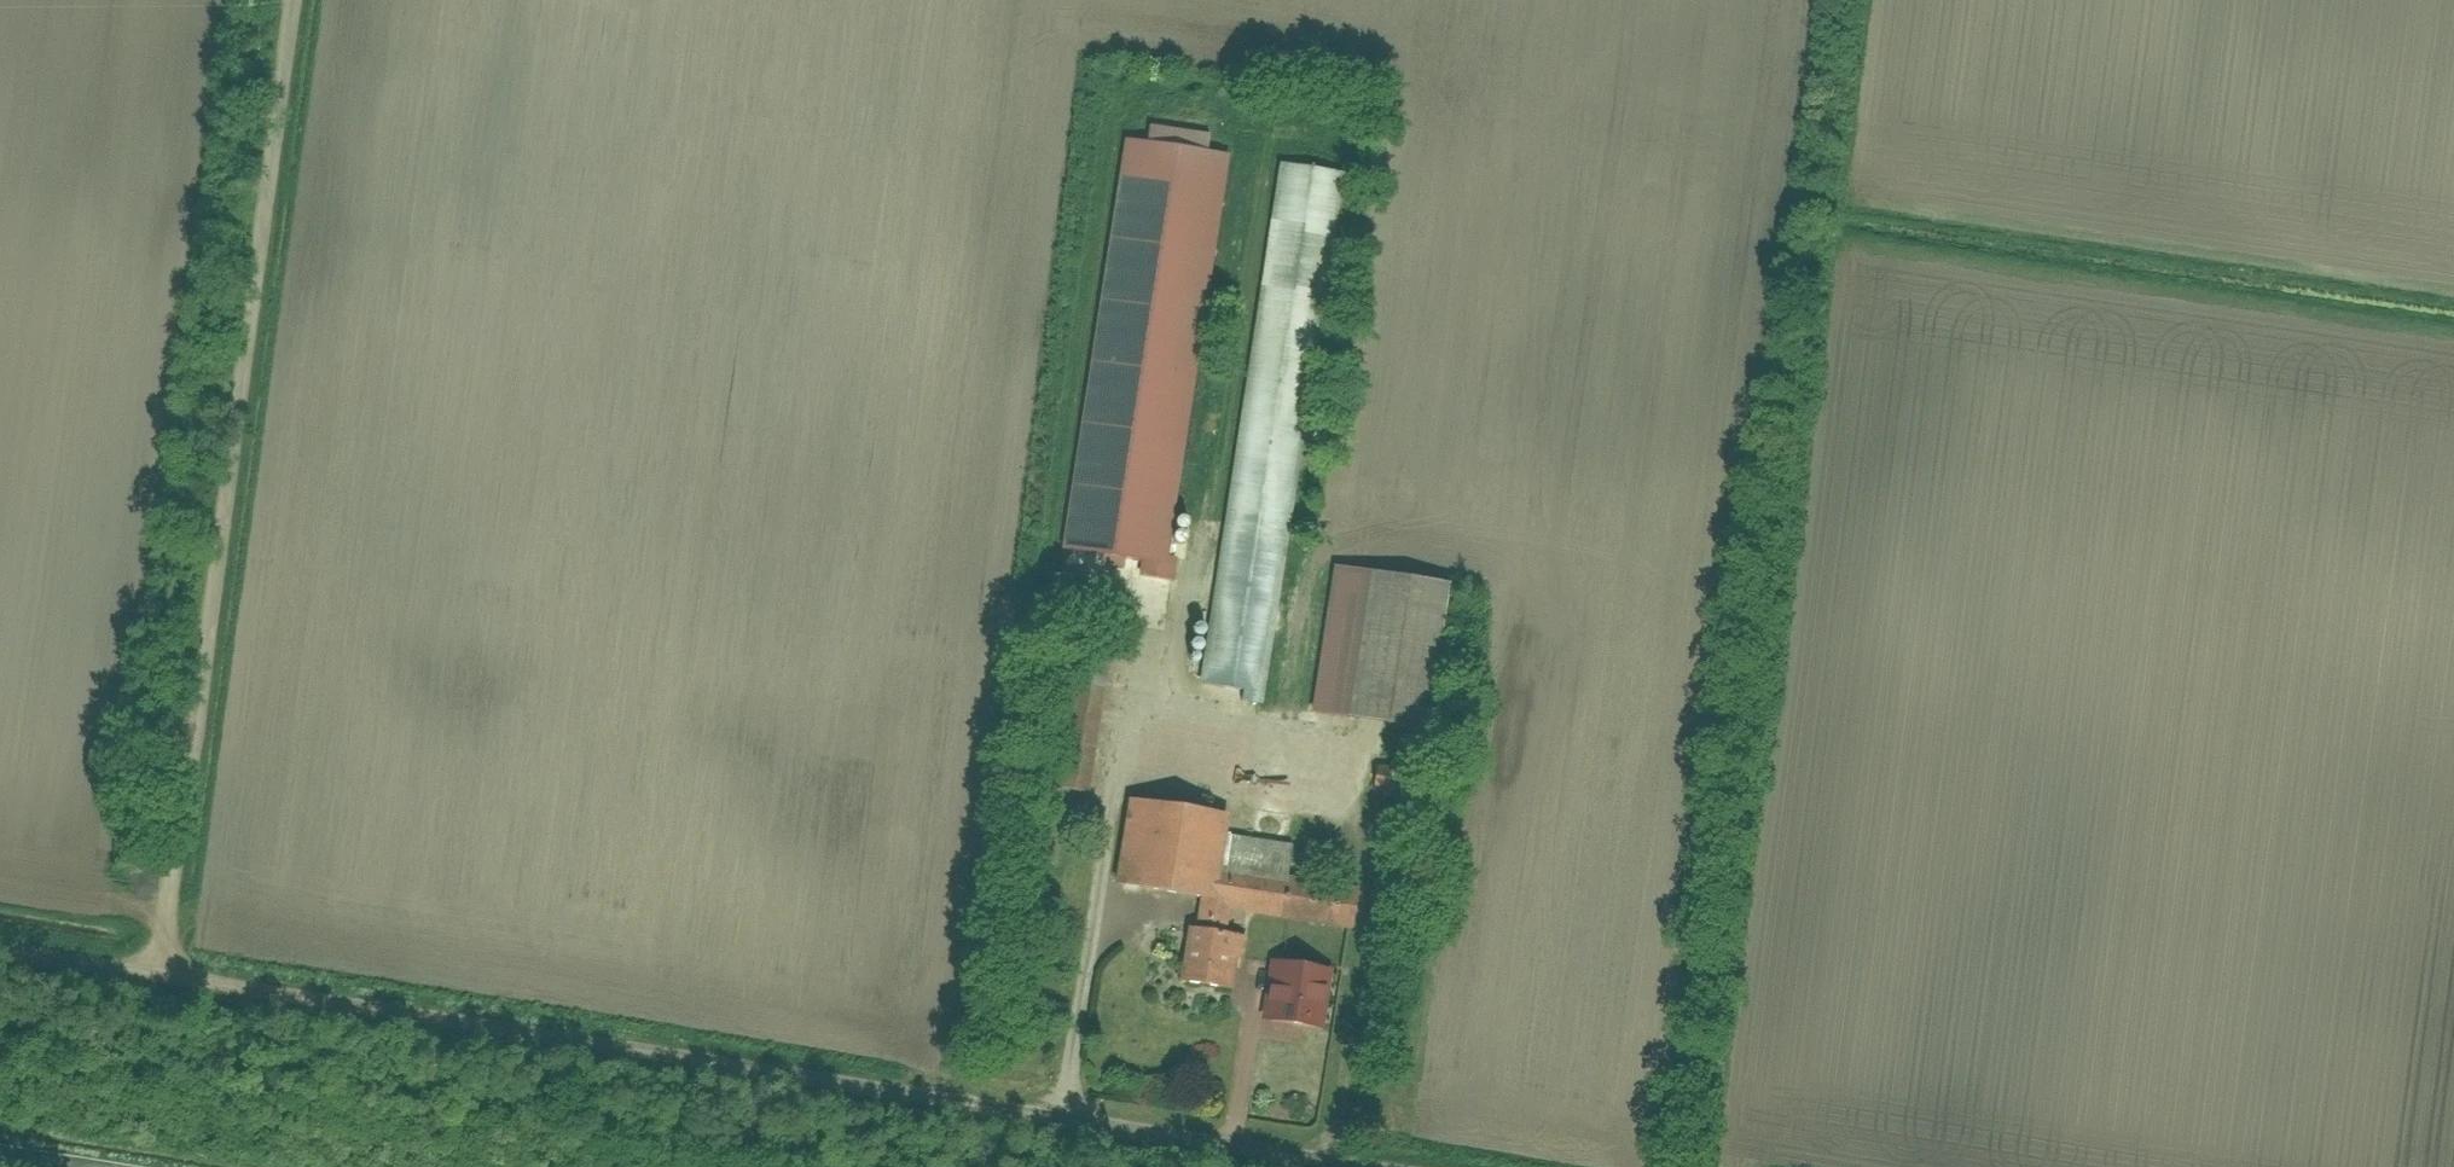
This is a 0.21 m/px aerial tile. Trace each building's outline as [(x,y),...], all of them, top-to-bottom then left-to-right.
[(1122,146),(1058,552),(1167,570),(1232,163),(1122,146)] [(1280,167),(1193,687),(1265,699),(1352,179),(1280,167)] [(1364,576),(1338,726),(1421,740),(1447,590),(1364,576)] [(1037,815),(1084,823),(1109,679),(1061,671),(1037,815)] [(1219,823),(1123,807),(1108,894),(1204,910),(1219,823)] [(1353,893),(1212,876),(1207,914),(1348,931),(1353,893)] [(1225,940),(1175,931),(1165,987),(1215,995),(1225,940)] [(1265,962),(1257,1017),(1321,1027),(1330,972),(1265,962)]
